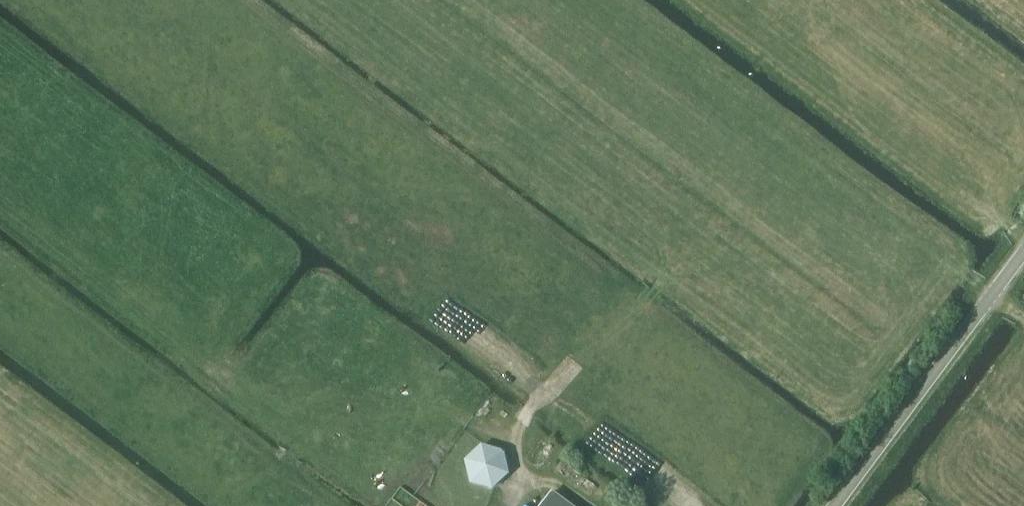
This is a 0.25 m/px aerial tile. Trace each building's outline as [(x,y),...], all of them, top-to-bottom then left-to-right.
[(552,495),(544,505),(567,505),(552,495)]
